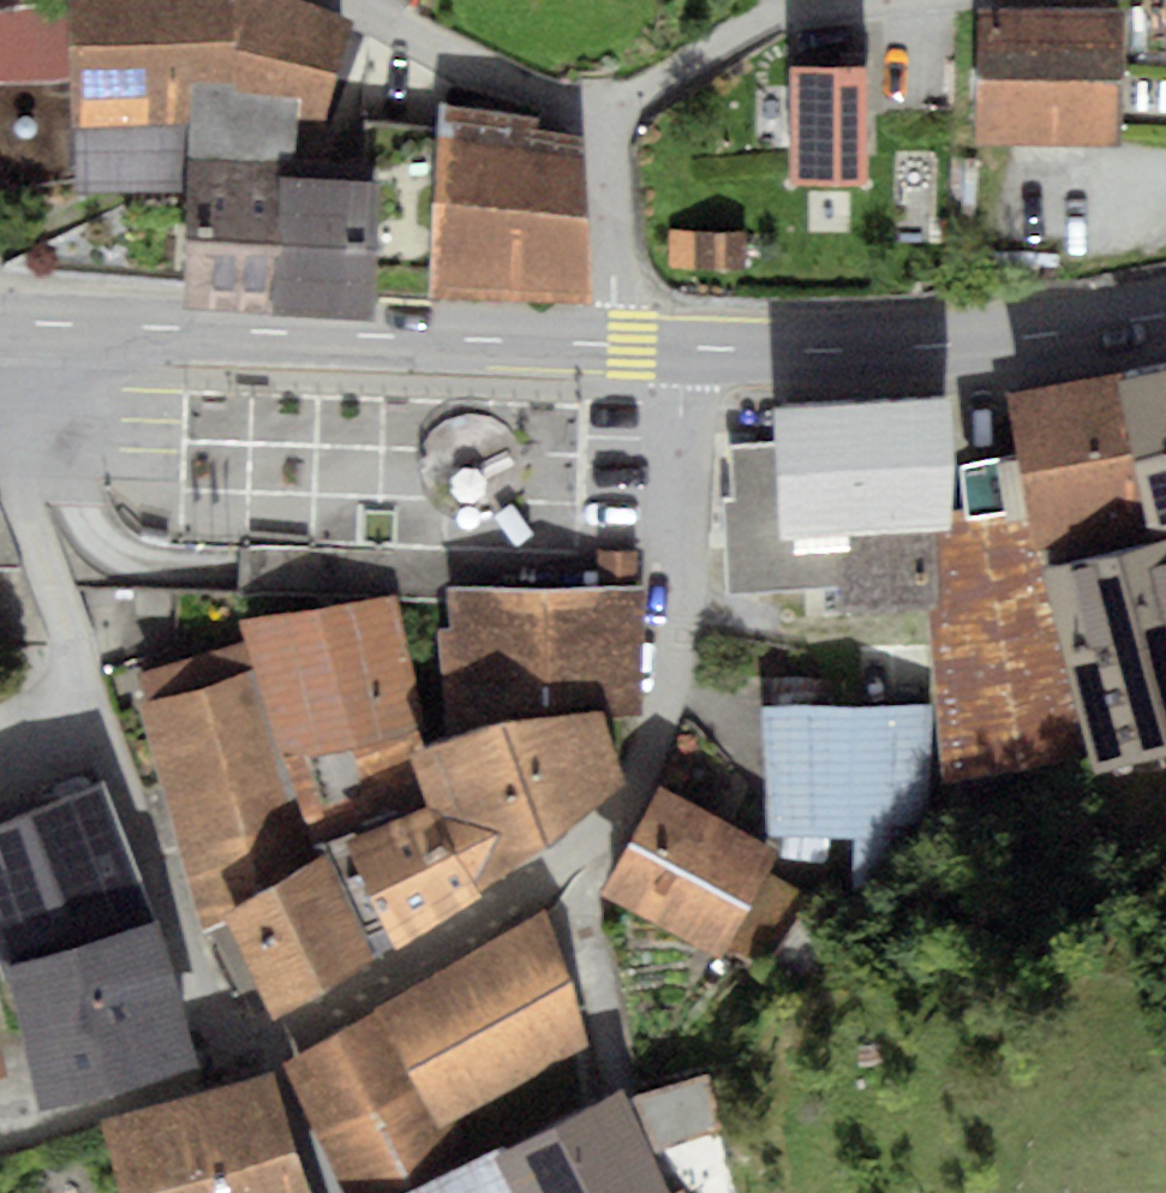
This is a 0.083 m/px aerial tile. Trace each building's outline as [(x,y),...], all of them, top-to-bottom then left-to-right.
[(183,303),(375,317),(375,293),(379,180),(363,179),(295,176),(297,118),(325,118),(351,17),(304,0),(68,0),(73,192),(186,192),(183,303)] [(978,6),(976,143),(1123,146),(1125,8),(978,6)] [(18,73),(14,14),(0,15),(0,74),(18,73)] [(868,64),(791,65),(792,181),(869,181),(868,64)] [(375,293),(430,294),(593,300),(583,136),(537,129),(540,115),(440,102),(439,128),(365,119),(363,179),(379,180),(375,293)] [(711,267),(711,231),(669,231),(670,268),(711,267)] [(748,231),(711,231),(711,267),(716,267),(716,272),(744,271),(744,267),(748,267),(748,231)] [(1153,539),(1042,566),(1090,755),(1096,775),(1165,757),(1165,366),(1119,376),(1153,539)] [(1153,539),(1119,376),(1117,370),(1006,393),(1021,457),(963,465),(968,508),(950,510),(950,528),(933,528),(938,611),(926,610),(944,782),(1090,755),(1042,566),(1153,539)] [(950,510),(948,396),(771,406),(774,443),(727,447),(732,495),(720,496),(727,590),(836,585),(840,611),(926,610),(938,611),(933,528),(950,528),(950,510)] [(638,550),(597,550),(597,583),(638,583),(638,550)] [(644,590),(448,589),(449,627),(460,731),(601,712),(643,713),(644,590)] [(395,595),(239,620),(245,640),(254,669),(281,762),(307,755),(429,726),(395,595)] [(460,731),(449,627),(435,627),(448,736),(460,731)] [(137,673),(145,699),(254,669),(245,640),(137,673)] [(145,699),(135,701),(202,930),(227,918),(224,909),(331,847),(307,755),(281,762),(254,669),(145,699)] [(931,704),(759,706),(770,836),(853,839),(854,891),(934,852),(931,704)] [(433,742),(411,754),(430,805),(483,893),(628,781),(601,712),(460,731),(448,736),(433,742)] [(433,742),(429,726),(307,755),(331,847),(430,805),(411,754),(433,742)] [(0,820),(0,945),(6,965),(158,918),(106,775),(0,820)] [(778,851),(661,787),(597,895),(724,959),(778,851)] [(430,805),(331,847),(374,956),(483,893),(430,805)] [(331,847),(224,909),(227,918),(274,1021),(374,956),(331,847)] [(806,897),(773,875),(732,954),(762,967),(806,897)] [(591,1046),(547,909),(378,1007),(441,1128),(591,1046)] [(158,918),(6,965),(43,1106),(198,1064),(159,917),(158,918)] [(289,1060),(346,1192),(399,1192),(461,1164),(441,1128),(378,1007),(289,1060)] [(102,1119),(123,1192),(309,1192),(273,1069),(102,1119)] [(705,1073),(633,1093),(628,1081),(497,1147),(520,1192),(731,1192),(736,1191),(705,1073)] [(497,1147),(461,1164),(398,1192),(520,1192),(497,1147)]
